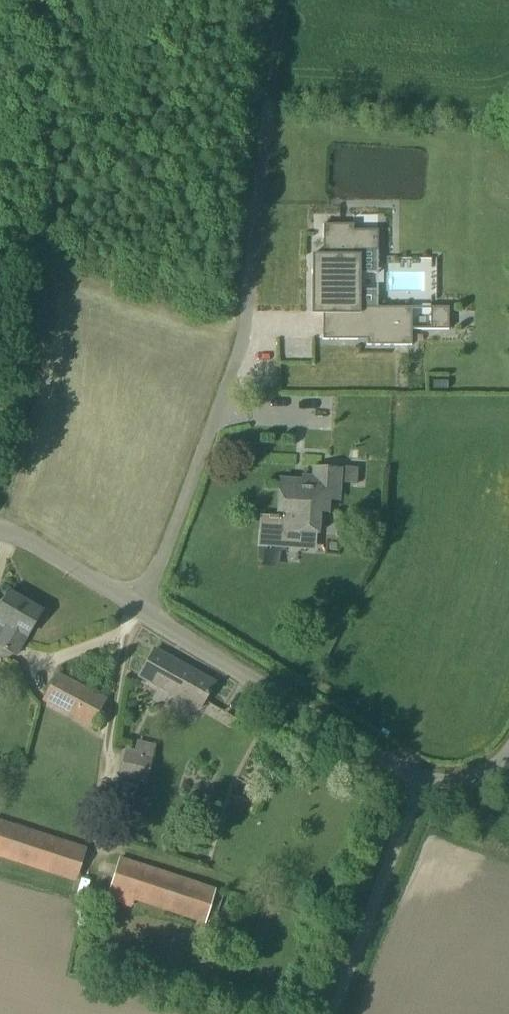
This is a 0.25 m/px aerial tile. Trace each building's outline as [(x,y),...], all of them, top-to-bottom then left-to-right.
[(360,345),(404,345),(404,329),(404,307),(360,307),(360,251),(378,251),(378,230),(353,230),(353,224),(323,224),(323,254),(312,254),(312,274),(316,274),(316,312),(323,312),(348,312),(348,339),(360,339),(360,345)] [(430,307),(430,330),(448,330),(449,307),(430,307)] [(339,496),(340,482),(341,468),(313,466),(313,476),(302,476),(301,488),(293,488),(293,486),(280,485),(280,481),(279,481),(277,516),(261,515),(259,547),(268,547),(268,546),(285,547),(285,532),(318,534),(319,511),(328,512),(329,496),(339,496)] [(341,467),(341,468),(340,482),(357,484),(358,468),(341,467)] [(0,607),(0,621),(6,624),(0,634),(0,647),(15,656),(27,636),(42,611),(9,592),(0,607)] [(199,709),(215,683),(154,650),(139,676),(199,709)] [(42,699),(92,726),(106,700),(57,673),(42,699)] [(137,740),(134,753),(126,751),(120,775),(145,782),(151,757),(154,744),(137,740)] [(76,880),(86,849),(0,822),(0,856),(76,880)] [(125,904),(128,896),(206,921),(215,890),(119,859),(109,890),(106,899),(125,904)]
